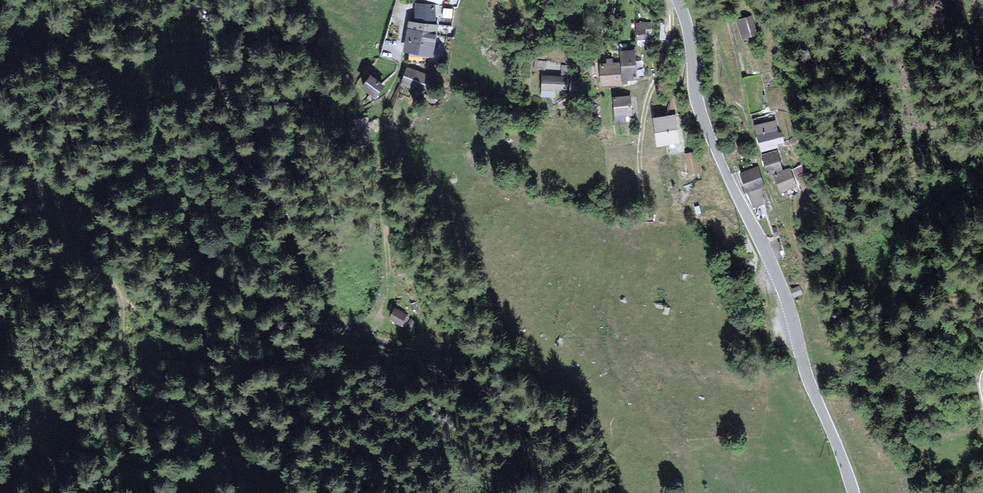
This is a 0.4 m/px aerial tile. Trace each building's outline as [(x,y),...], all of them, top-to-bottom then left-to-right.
[(433,5),(416,3),(414,18),(432,19),(433,5)] [(748,16),(735,19),(741,41),(754,37),(748,16)] [(438,24),(410,19),(403,53),(429,59),(438,24)] [(633,48),(620,49),(622,82),(635,81),(633,48)] [(616,62),(601,63),(602,84),(617,83),(616,62)] [(424,74),(405,65),(396,83),(415,93),(424,74)] [(567,78),(543,75),(541,91),(565,93),(567,78)] [(384,88),(371,76),(361,86),(375,98),(384,88)] [(629,97),(614,98),(616,124),(631,123),(629,97)] [(675,115),(655,117),(658,145),(678,143),(675,115)] [(768,122),(752,127),(759,152),(775,148),(768,122)] [(689,173),(698,172),(696,150),(686,151),(689,173)] [(775,152),(763,156),(768,172),(780,168),(775,152)] [(756,167),(741,173),(748,191),(762,185),(756,167)] [(788,168),(772,174),(779,193),(795,187),(788,168)] [(748,191),(754,208),(769,203),(762,185),(748,191)] [(799,286),(790,289),(794,298),(803,294),(799,286)] [(408,317),(396,309),(390,319),(401,325),(401,324),(403,325),(408,317)]
